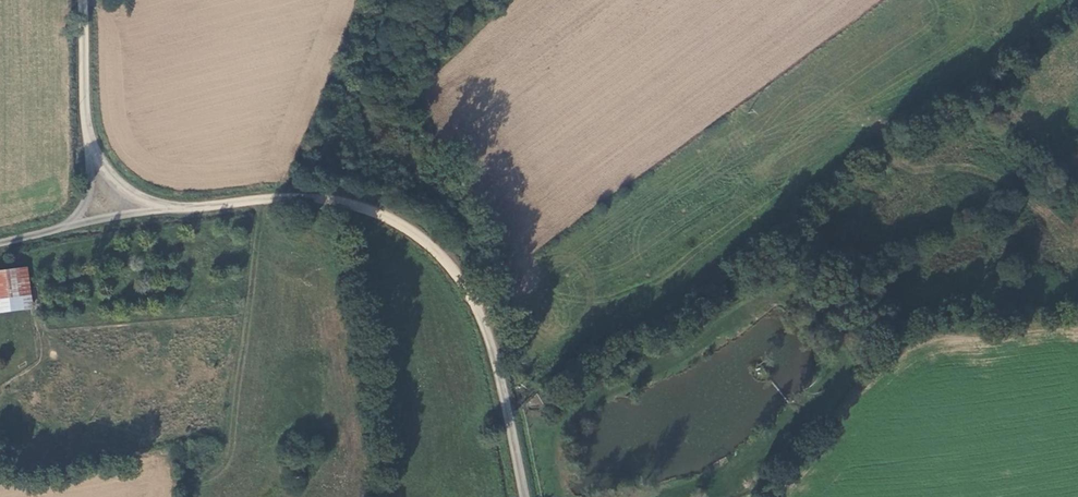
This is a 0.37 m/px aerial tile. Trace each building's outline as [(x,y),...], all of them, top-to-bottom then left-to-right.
[(0,275),(0,315),(31,311),(26,271),(0,275)]
